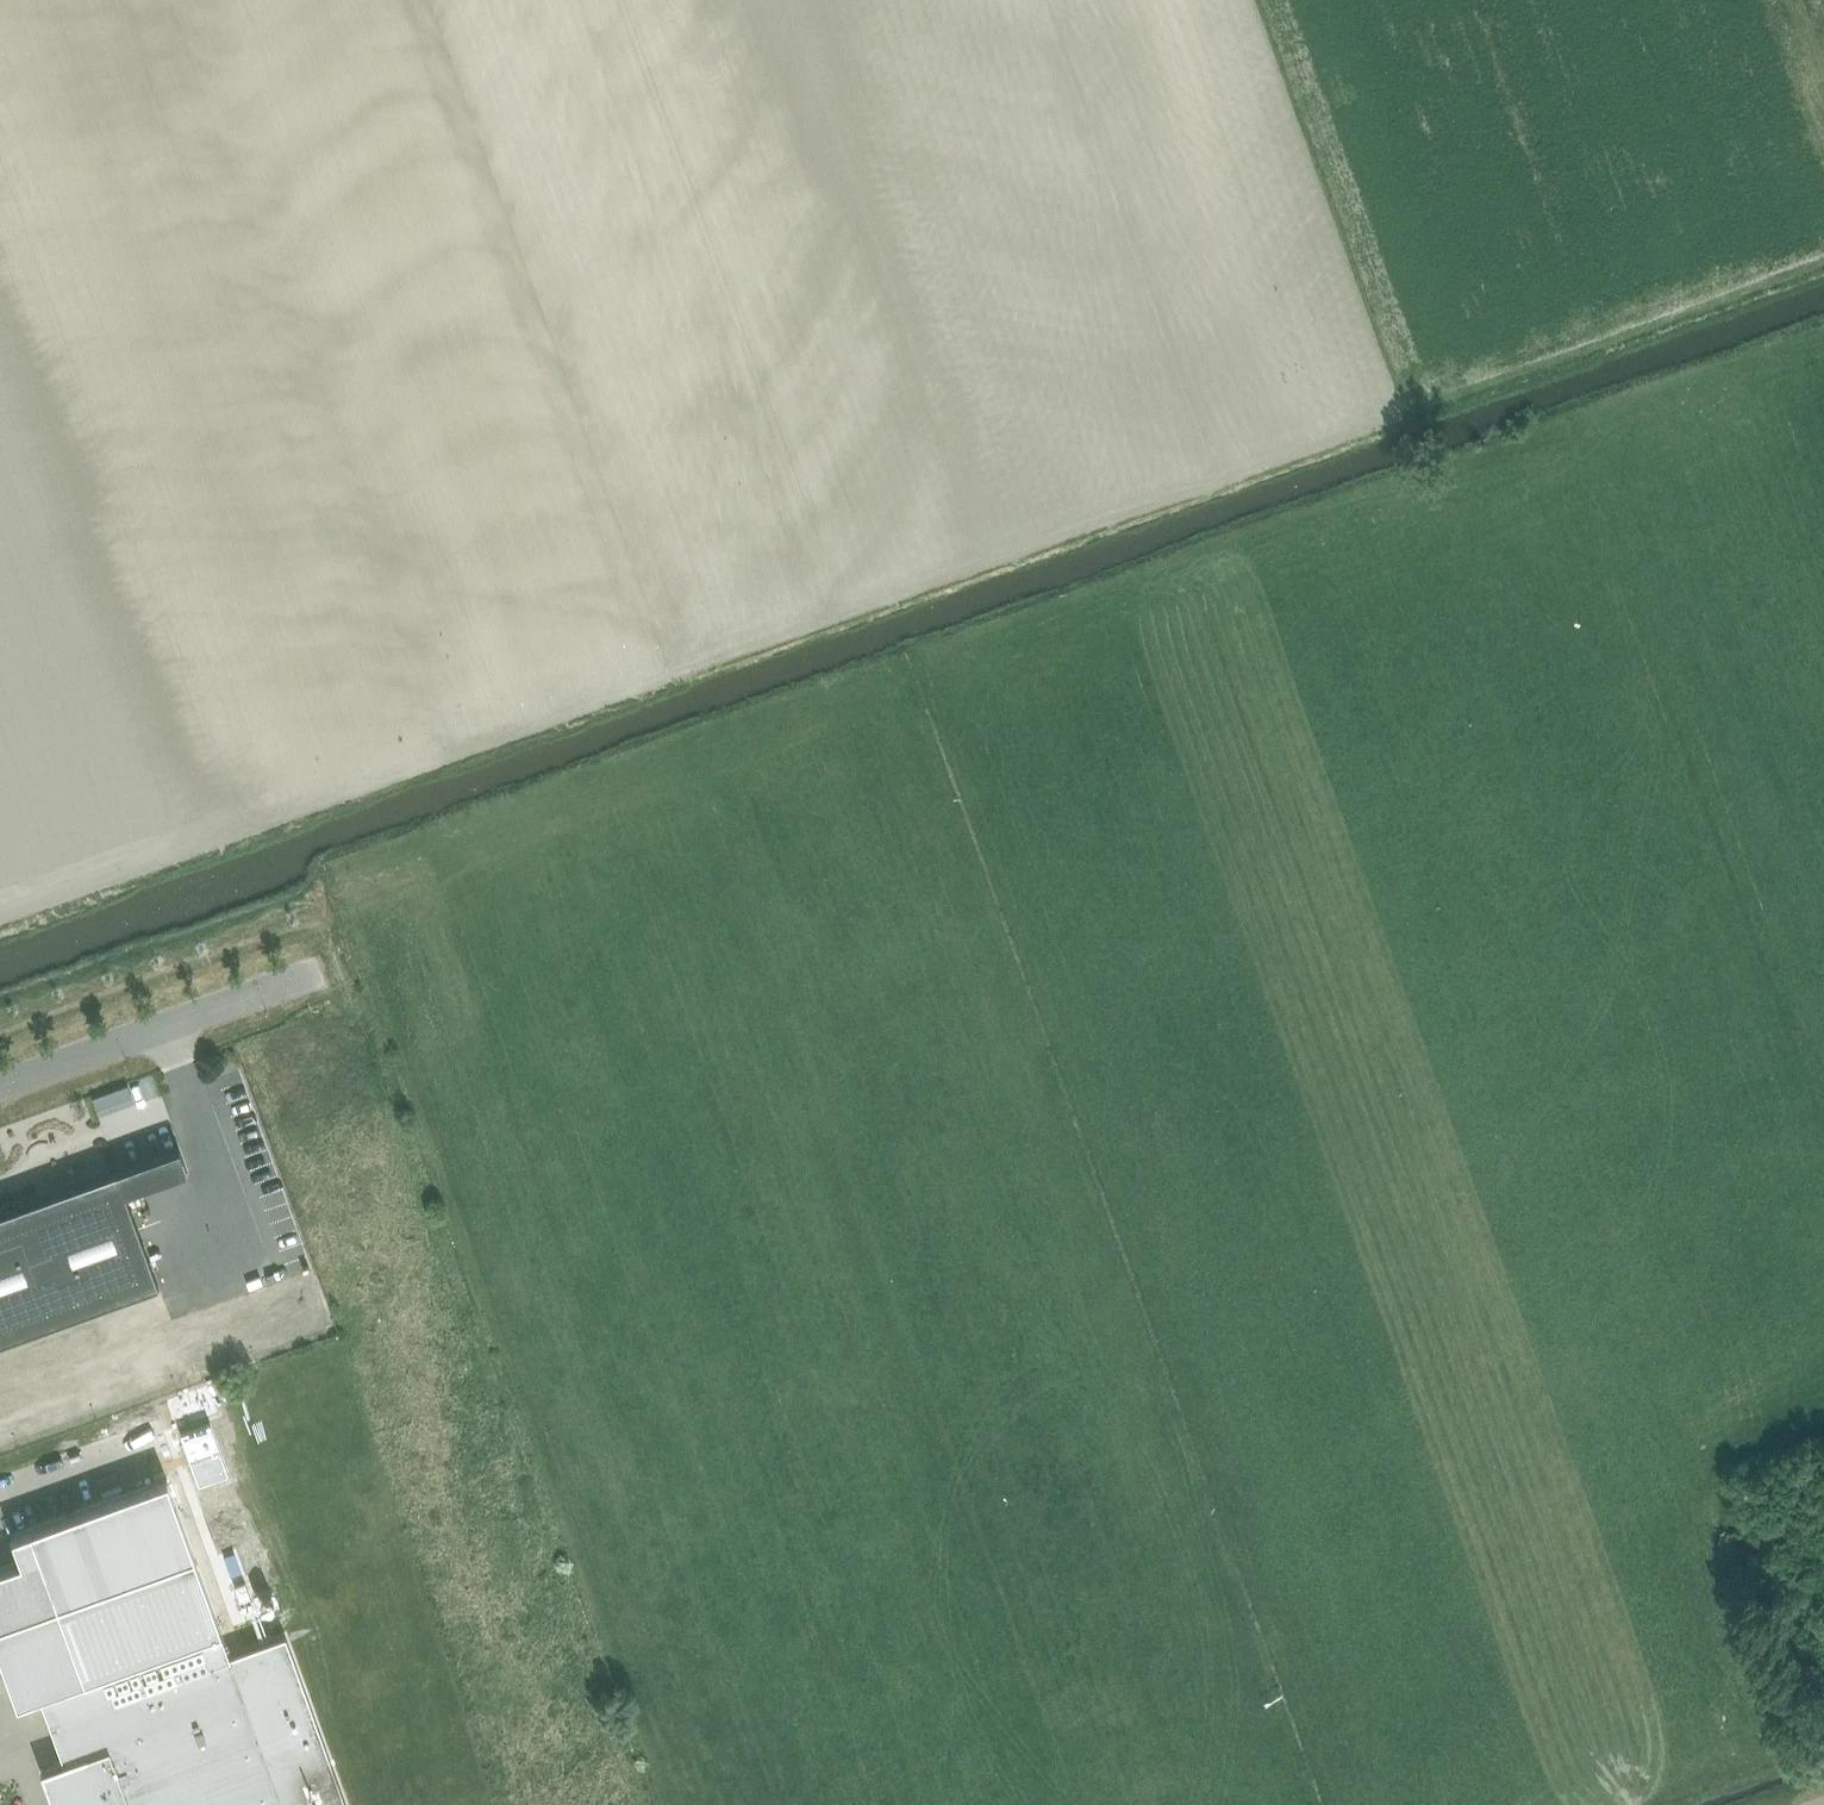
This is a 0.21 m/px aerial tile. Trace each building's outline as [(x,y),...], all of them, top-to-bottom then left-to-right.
[(158,1284),(166,1304),(210,1288),(170,1176),(125,1192),(116,1170),(0,1212),(0,1341),(158,1284)] [(228,1473),(211,1422),(180,1433),(198,1483),(228,1473)] [(0,1567),(0,1658),(16,1703),(50,1691),(74,1757),(40,1769),(53,1804),(344,1804),(284,1638),(231,1657),(167,1479),(11,1535),(20,1560),(0,1567)]
